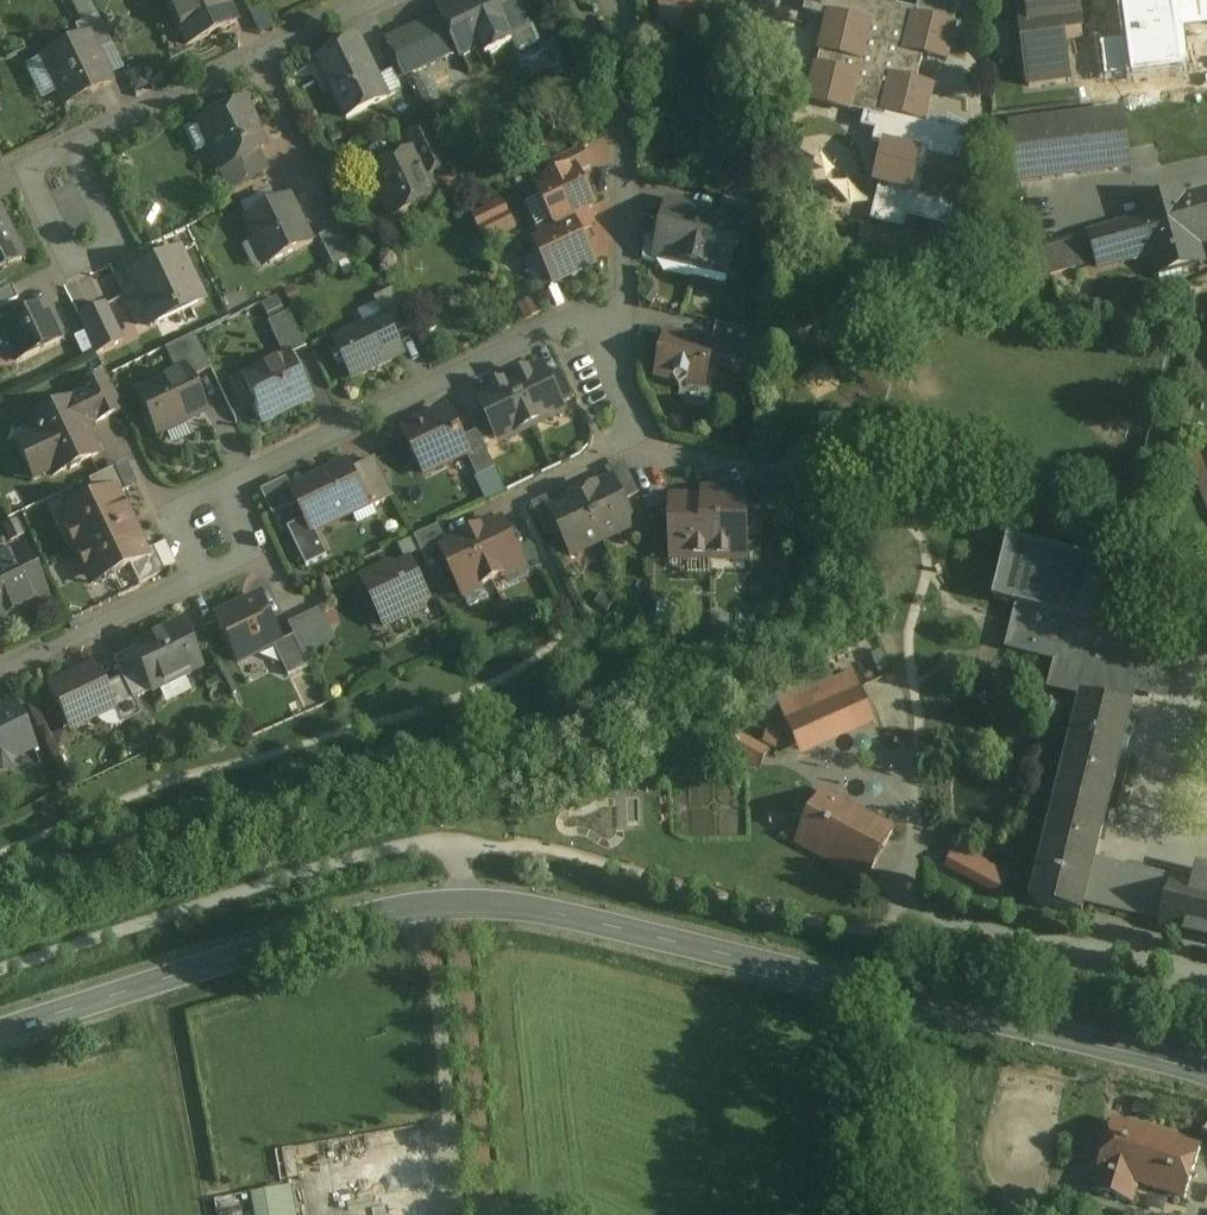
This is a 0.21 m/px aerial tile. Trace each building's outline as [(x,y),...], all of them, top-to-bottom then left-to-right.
[(186,47),(235,24),(223,0),(163,0),(186,47)] [(439,13),(458,53),(460,58),(480,48),(484,57),(511,44),(505,31),(523,22),(513,0),(466,0),(439,13)] [(653,1),(661,8),(667,6),(669,2),(677,3),(677,8),(681,12),(691,10),(696,0),(653,0),(653,1)] [(806,5),(803,14),(828,20),(808,103),(884,121),(886,114),(923,123),(931,90),(915,87),(923,56),(945,61),(960,0),(959,0),(921,0),(917,13),(885,5),(886,0),(787,0),(806,5)] [(1028,87),(1068,82),(1062,40),(1081,38),(1077,0),(1016,0),(1028,87)] [(1121,4),(1126,42),(1100,45),(1104,78),(1131,75),(1131,79),(1148,77),(1181,73),(1181,68),(1185,67),(1180,30),(1176,31),(1172,0),(1155,0),(1122,4),(1121,4)] [(96,17),(79,25),(85,39),(87,38),(94,54),(110,46),(96,17)] [(441,17),(409,33),(426,69),(458,53),(441,17)] [(426,69),(409,33),(387,43),(404,79),(426,69)] [(85,39),(41,59),(63,105),(108,84),(94,54),(87,38),(85,39)] [(358,42),(317,61),(345,120),(386,100),(358,42)] [(1181,73),(1148,77),(1150,96),(1183,92),(1181,73)] [(241,103),(198,124),(199,125),(203,123),(212,140),(210,147),(220,170),(221,171),(257,154),(264,150),(257,136),(258,131),(255,125),(251,123),(241,103)] [(1120,115),(1009,130),(1016,185),(1127,171),(1120,115)] [(433,127),(403,141),(410,154),(377,170),(387,191),(382,194),(394,219),(437,198),(428,179),(452,167),(433,127)] [(581,150),(543,168),(549,181),(573,170),(576,176),(589,170),(581,150)] [(257,154),(221,171),(220,170),(217,171),(228,193),(267,174),(257,154)] [(549,181),(536,188),(553,222),(555,226),(586,211),(592,208),(576,176),(573,170),(549,181)] [(1138,209),(1142,222),(1151,255),(1159,283),(1182,276),(1181,270),(1200,263),(1196,249),(1206,246),(1206,195),(1183,202),(1182,197),(1138,209)] [(289,200),(247,221),(269,267),(311,246),(289,200)] [(753,208),(722,201),(718,219),(739,223),(739,226),(753,229),(753,208)] [(501,205),(487,211),(488,214),(474,220),(485,244),(513,230),(501,205)] [(718,219),(667,208),(663,224),(656,256),(657,257),(728,272),(731,258),(738,260),(739,237),(736,236),(739,226),(739,223),(718,219)] [(586,211),(555,226),(553,222),(537,230),(543,242),(574,227),(578,235),(590,229),(592,223),(586,211)] [(21,260),(0,215),(0,270),(21,260)] [(663,224),(642,219),(642,263),(655,266),(657,257),(656,256),(663,224)] [(1142,222),(1089,237),(1089,238),(1094,255),(1099,270),(1151,255),(1142,222)] [(543,242),(536,246),(554,284),(592,266),(578,235),(574,227),(543,242)] [(340,230),(319,240),(333,270),(354,259),(340,230)] [(1089,238),(1042,251),(1049,276),(1091,265),(1088,257),(1094,255),(1089,238)] [(888,251),(863,244),(860,258),(885,264),(888,251)] [(177,253),(148,267),(147,265),(116,279),(120,288),(132,282),(141,301),(144,300),(153,319),(168,311),(171,318),(201,303),(177,253)] [(141,301),(132,282),(120,288),(116,279),(114,281),(136,326),(146,322),(153,319),(144,300),(141,301)] [(0,290),(0,307),(17,300),(10,285),(0,290)] [(393,292),(373,301),(383,321),(384,320),(393,339),(412,330),(393,292)] [(1086,302),(1078,300),(1071,304),(1069,312),(1073,319),(1081,321),(1088,317),(1090,309),(1086,302)] [(105,306),(77,319),(95,357),(122,343),(105,306)] [(0,328),(0,332),(15,363),(61,342),(44,307),(0,328)] [(290,315),(268,325),(283,355),(304,345),(290,315)] [(383,321),(335,344),(353,381),(402,357),(393,339),(384,320),(383,321)] [(753,335),(715,327),(711,346),(713,347),(710,359),(753,369),(753,335)] [(711,346),(666,336),(657,378),(673,382),(678,390),(687,385),(703,389),(710,359),(713,347),(711,346)] [(193,337),(163,351),(175,375),(183,371),(188,381),(209,371),(193,337)] [(290,359),(242,382),(253,403),(251,409),(255,419),(261,421),(263,424),(310,402),(290,359)] [(542,370),(528,376),(527,374),(515,380),(516,382),(510,385),(531,428),(547,420),(548,413),(560,407),(546,379),(542,370)] [(175,375),(136,394),(146,415),(143,421),(149,432),(155,434),(156,437),(203,414),(188,381),(183,371),(175,375)] [(560,372),(546,379),(560,407),(574,400),(560,372)] [(105,379),(76,393),(79,399),(91,424),(92,426),(121,412),(105,379)] [(503,386),(491,392),(492,394),(478,400),(482,409),(496,438),(509,432),(514,436),(531,428),(510,385),(504,388),(503,386)] [(46,415),(30,423),(35,433),(33,438),(40,452),(23,460),(33,480),(50,472),(52,477),(51,477),(52,478),(66,471),(69,472),(78,468),(79,464),(96,456),(95,456),(84,433),(86,427),(91,424),(79,399),(61,408),(58,402),(43,409),(46,415)] [(482,409),(468,416),(476,434),(482,445),(496,438),(482,409)] [(447,413),(404,433),(425,476),(465,457),(468,456),(461,441),(447,413)] [(476,434),(461,441),(468,456),(465,457),(476,480),(494,471),(482,445),(476,434)] [(376,463),(350,475),(365,504),(369,502),(372,509),(393,499),(376,463)] [(346,466),(292,493),(312,534),(313,533),(312,530),(331,520),(336,522),(346,518),(348,512),(365,504),(350,475),(346,466)] [(113,470),(87,483),(95,500),(112,492),(115,498),(124,493),(113,470)] [(1198,477),(1206,500),(1206,474),(1198,477)] [(782,503),(781,479),(759,480),(760,504),(782,503)] [(616,492),(611,481),(609,482),(611,484),(597,491),(596,488),(580,496),(601,541),(631,527),(632,529),(633,528),(622,503),(616,492)] [(633,484),(616,492),(622,503),(638,496),(633,484)] [(95,500),(87,504),(83,503),(75,506),(74,511),(71,512),(74,519),(64,524),(63,529),(74,552),(130,525),(121,508),(119,507),(115,498),(112,492),(95,500)] [(744,495),(703,495),(703,501),(695,501),(695,506),(672,506),(672,552),(687,552),(687,560),(710,560),(710,550),(744,550),(744,495)] [(580,496),(564,504),(565,506),(552,512),(551,510),(549,511),(555,522),(560,533),(572,558),(573,557),(572,555),(601,541),(580,496)] [(555,522),(541,528),(546,539),(560,533),(555,522)] [(475,534),(466,538),(465,536),(448,544),(439,548),(445,560),(462,596),(522,567),(502,524),(494,528),(492,523),(474,531),(475,534)] [(130,525),(74,552),(85,575),(90,577),(100,573),(103,580),(106,579),(110,580),(118,576),(120,572),(128,568),(145,560),(142,554),(138,545),(138,543),(130,525)] [(440,527),(413,540),(427,568),(445,560),(439,548),(448,544),(440,527)] [(1124,573),(1007,543),(993,602),(1014,608),(1109,631),(1124,573)] [(145,560),(128,568),(137,587),(163,575),(151,550),(142,554),(145,560)] [(44,599),(20,551),(0,561),(0,621),(44,599)] [(396,571),(388,568),(378,573),(376,581),(364,586),(385,629),(419,612),(421,607),(428,604),(409,565),(396,571)] [(259,598),(214,619),(236,664),(258,653),(259,656),(274,649),(282,646),(281,644),(259,598)] [(1176,660),(1107,644),(1109,631),(1014,608),(1004,652),(1054,664),(1137,684),(1168,691),(1176,660)] [(177,627),(130,649),(131,651),(151,692),(198,669),(177,627)] [(294,638),(281,644),(282,646),(274,649),(288,679),(308,669),(294,638)] [(131,651),(112,661),(120,679),(132,702),(151,692),(131,651)] [(1047,691),(1082,701),(1129,713),(1137,684),(1054,664),(1047,691)] [(92,668),(48,689),(68,729),(111,709),(101,688),(92,668)] [(852,676),(780,708),(786,721),(840,696),(858,688),(852,676)] [(132,702),(120,679),(101,688),(111,709),(120,725),(139,716),(132,702)] [(858,688),(840,696),(850,719),(868,711),(858,688)] [(840,696),(786,721),(795,742),(850,719),(840,696)] [(1129,713),(1082,701),(1046,846),(1093,858),(1129,713)] [(0,712),(0,770),(1,771),(8,767),(10,760),(10,759),(31,748),(11,706),(0,712)] [(764,753),(739,740),(731,757),(756,770),(764,753)] [(893,831),(824,795),(796,846),(865,882),(893,831)] [(1196,870),(1191,890),(1172,885),(1172,883),(1092,864),(1093,858),(1046,846),(1031,904),(1030,904),(1029,906),(1081,918),(1082,917),(1080,916),(1083,903),(1162,923),(1160,931),(1206,942),(1206,872),(1196,870)] [(1201,1151),(1112,1124),(1091,1193),(1132,1206),(1138,1184),(1186,1199),(1201,1151)] [(251,1198),(255,1214),(295,1214),(291,1191),(251,1198)]
